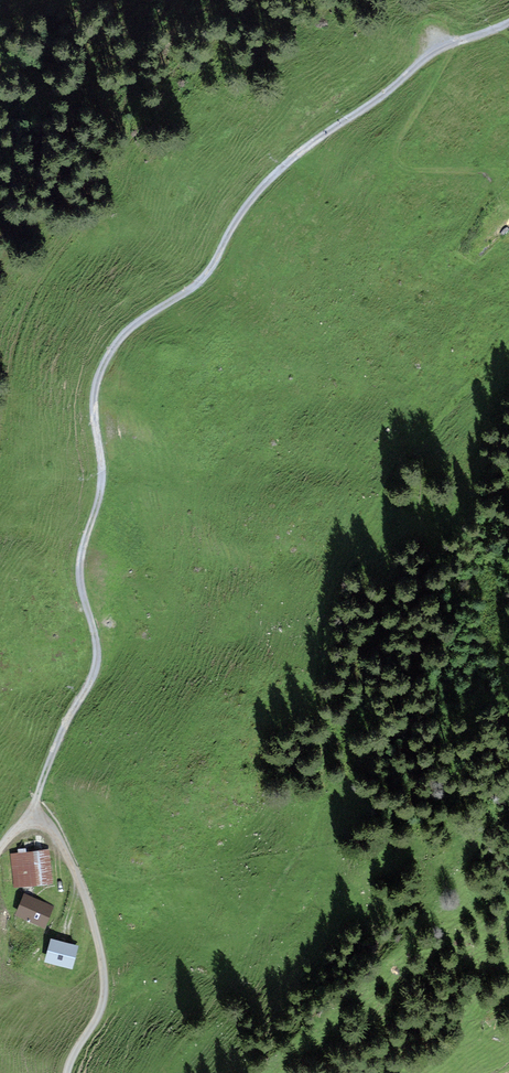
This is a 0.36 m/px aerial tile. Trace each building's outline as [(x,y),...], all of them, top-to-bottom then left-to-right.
[(49,847),(11,851),(14,888),(53,884),(49,847)] [(23,891),(15,912),(46,925),(55,903),(23,891)] [(48,939),(44,957),(74,965),(78,946),(48,939)]
